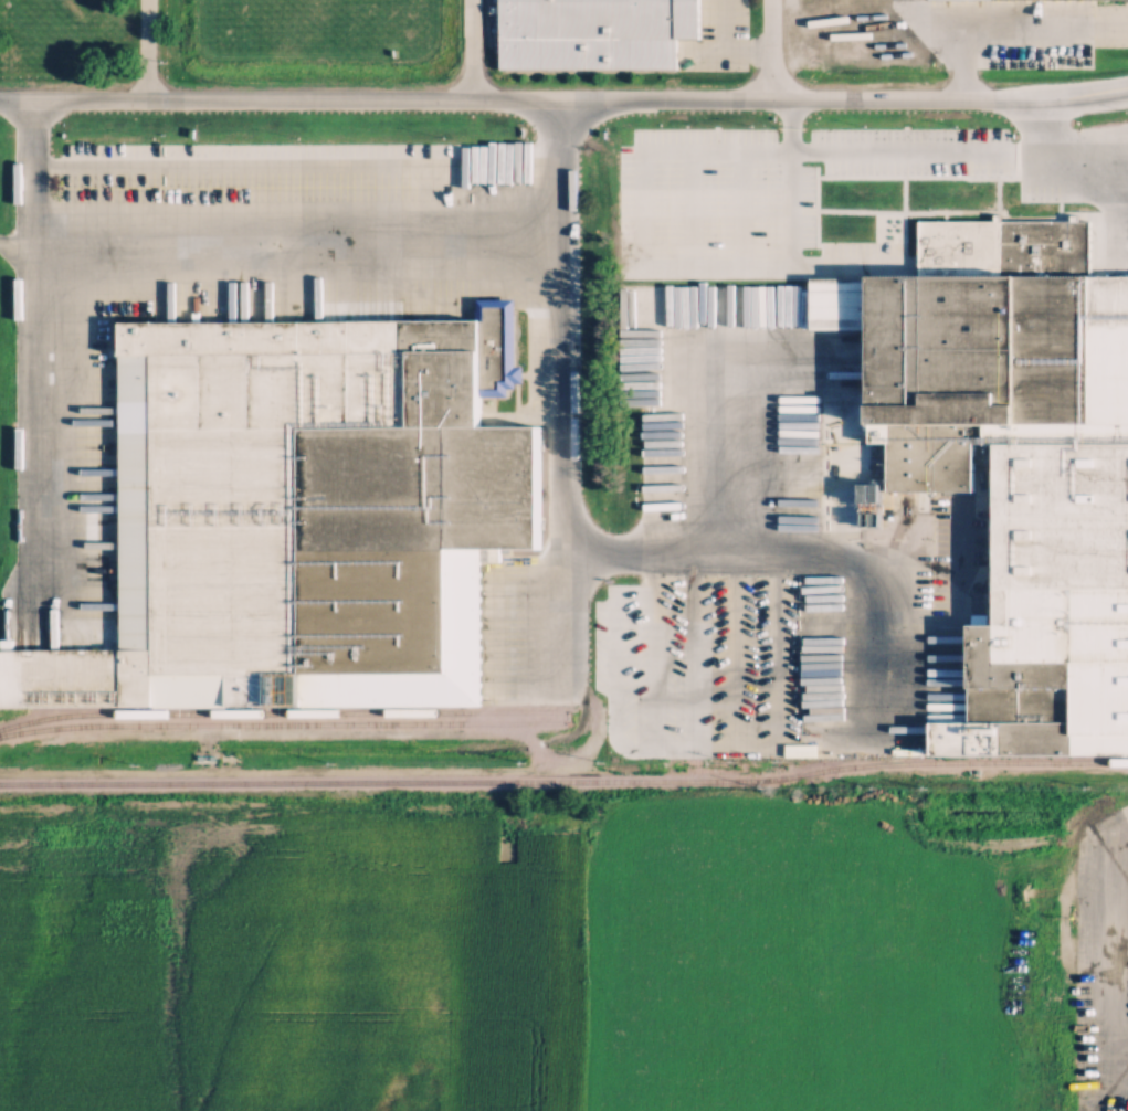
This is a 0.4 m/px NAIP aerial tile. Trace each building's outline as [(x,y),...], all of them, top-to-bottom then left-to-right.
[(499,70),(499,0),(699,0),(699,35),(675,35),(675,67),(499,70)] [(1092,273),(1127,273),(1127,754),(931,754),(931,721),(974,720),(974,624),(1004,624),(1004,440),(979,440),(979,489),(865,490),(864,331),(813,331),(813,276),(917,276),(916,215),(1092,215),(1092,273)] [(481,705),(0,707),(0,652),(126,652),(125,318),(477,316),(477,297),(513,297),(513,393),(487,393),(487,428),(544,427),(544,547),(479,547),(481,705)]
